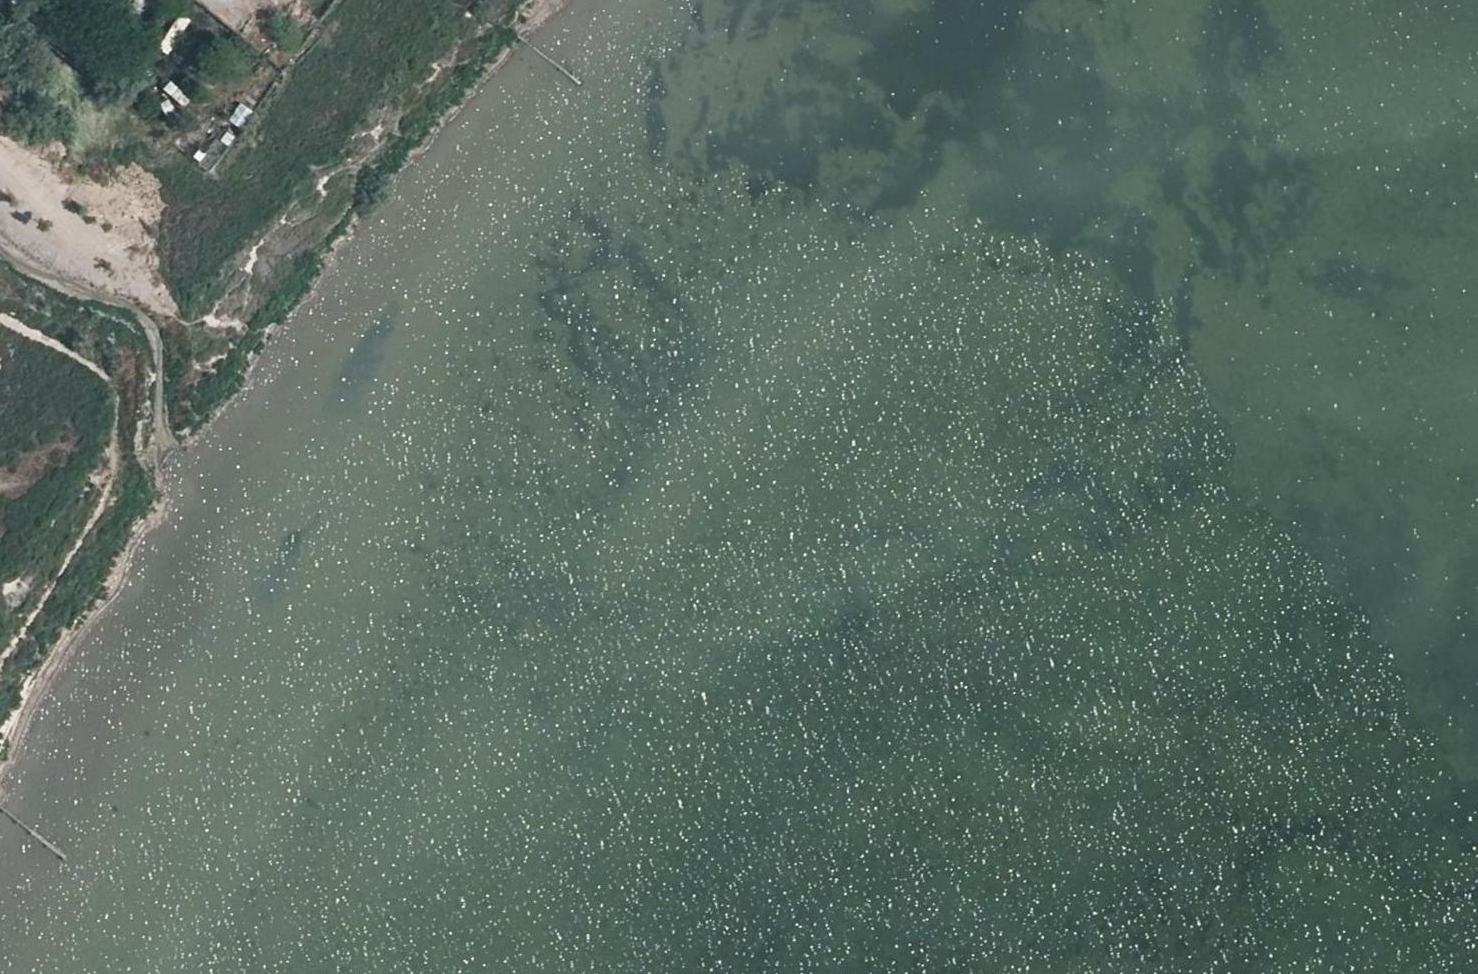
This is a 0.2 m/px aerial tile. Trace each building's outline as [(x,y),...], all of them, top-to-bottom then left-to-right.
[(227,116),(240,123),(250,105),(237,98),(227,116)] [(207,167),(226,145),(217,138),(198,159),(207,167)]
